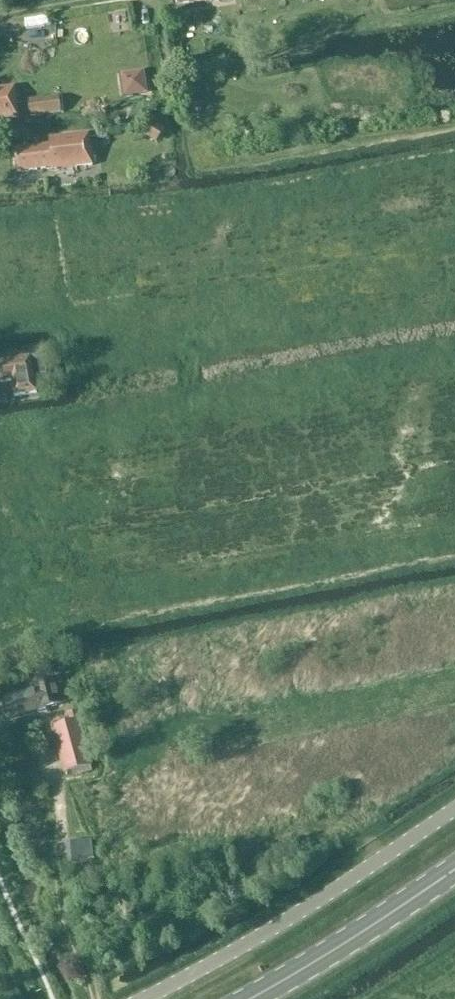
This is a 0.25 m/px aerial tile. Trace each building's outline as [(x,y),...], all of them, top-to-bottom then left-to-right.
[(126,31),(127,16),(111,14),(110,29),(126,31)] [(22,33),(47,30),(45,16),(20,19),(22,33)] [(75,33),(78,50),(87,48),(84,31),(75,33)] [(17,118),(14,88),(0,89),(0,119),(17,118)] [(30,100),(32,117),(62,114),(60,97),(30,100)] [(164,130),(152,122),(144,136),(156,143),(164,130)] [(52,139),(52,145),(52,146),(15,150),(17,172),(54,168),(54,170),(94,166),(92,135),(52,139)] [(32,377),(46,375),(43,356),(26,359),(0,363),(0,383),(11,381),(14,397),(35,393),(32,377)] [(0,701),(0,706),(4,720),(62,704),(56,679),(31,686),(33,692),(0,701)] [(52,728),(65,774),(92,767),(80,720),(82,720),(80,712),(70,715),(72,723),(52,728)] [(67,843),(70,864),(94,861),(92,840),(67,843)]
